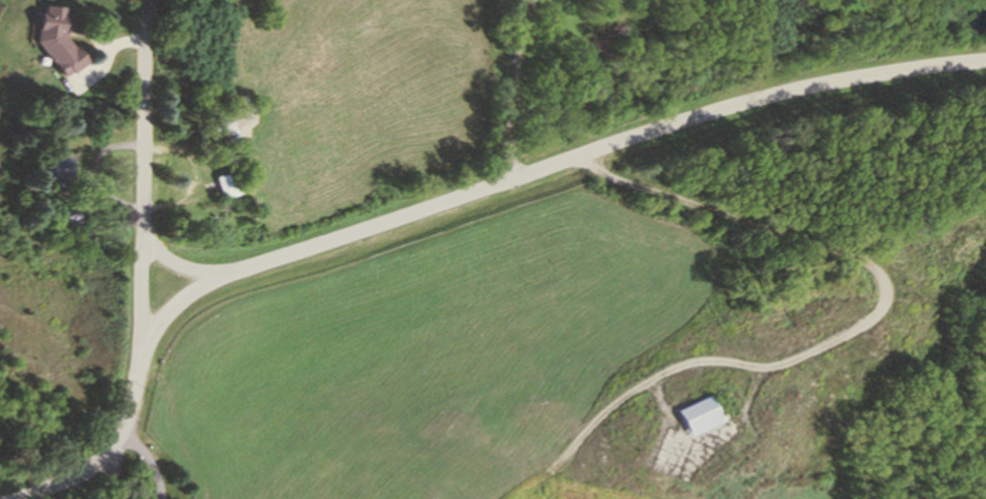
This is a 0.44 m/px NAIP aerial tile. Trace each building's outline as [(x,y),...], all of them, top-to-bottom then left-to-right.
[(36,40),(41,11),(44,12),(45,3),(68,7),(67,12),(72,13),(72,17),(75,17),(74,23),(72,23),(72,26),(65,25),(65,28),(67,28),(67,35),(75,46),(77,45),(90,60),(74,72),(72,70),(65,75),(36,40)] [(254,119),(235,128),(240,139),(208,154),(196,126),(248,103),(254,119)] [(176,115),(177,125),(169,126),(168,116),(176,115)] [(49,156),(72,157),(71,180),(67,180),(67,188),(49,188),(50,178),(38,178),(39,158),(49,158),(49,156)] [(234,169),(241,191),(221,198),(214,175),(234,169)] [(72,203),(82,225),(69,231),(66,225),(65,225),(58,209),(72,203)] [(972,225),(962,233),(974,247),(984,238),(972,225)] [(773,322),(781,319),(784,329),(775,331),(773,322)] [(676,409),(706,394),(719,420),(688,435),(676,409)]
